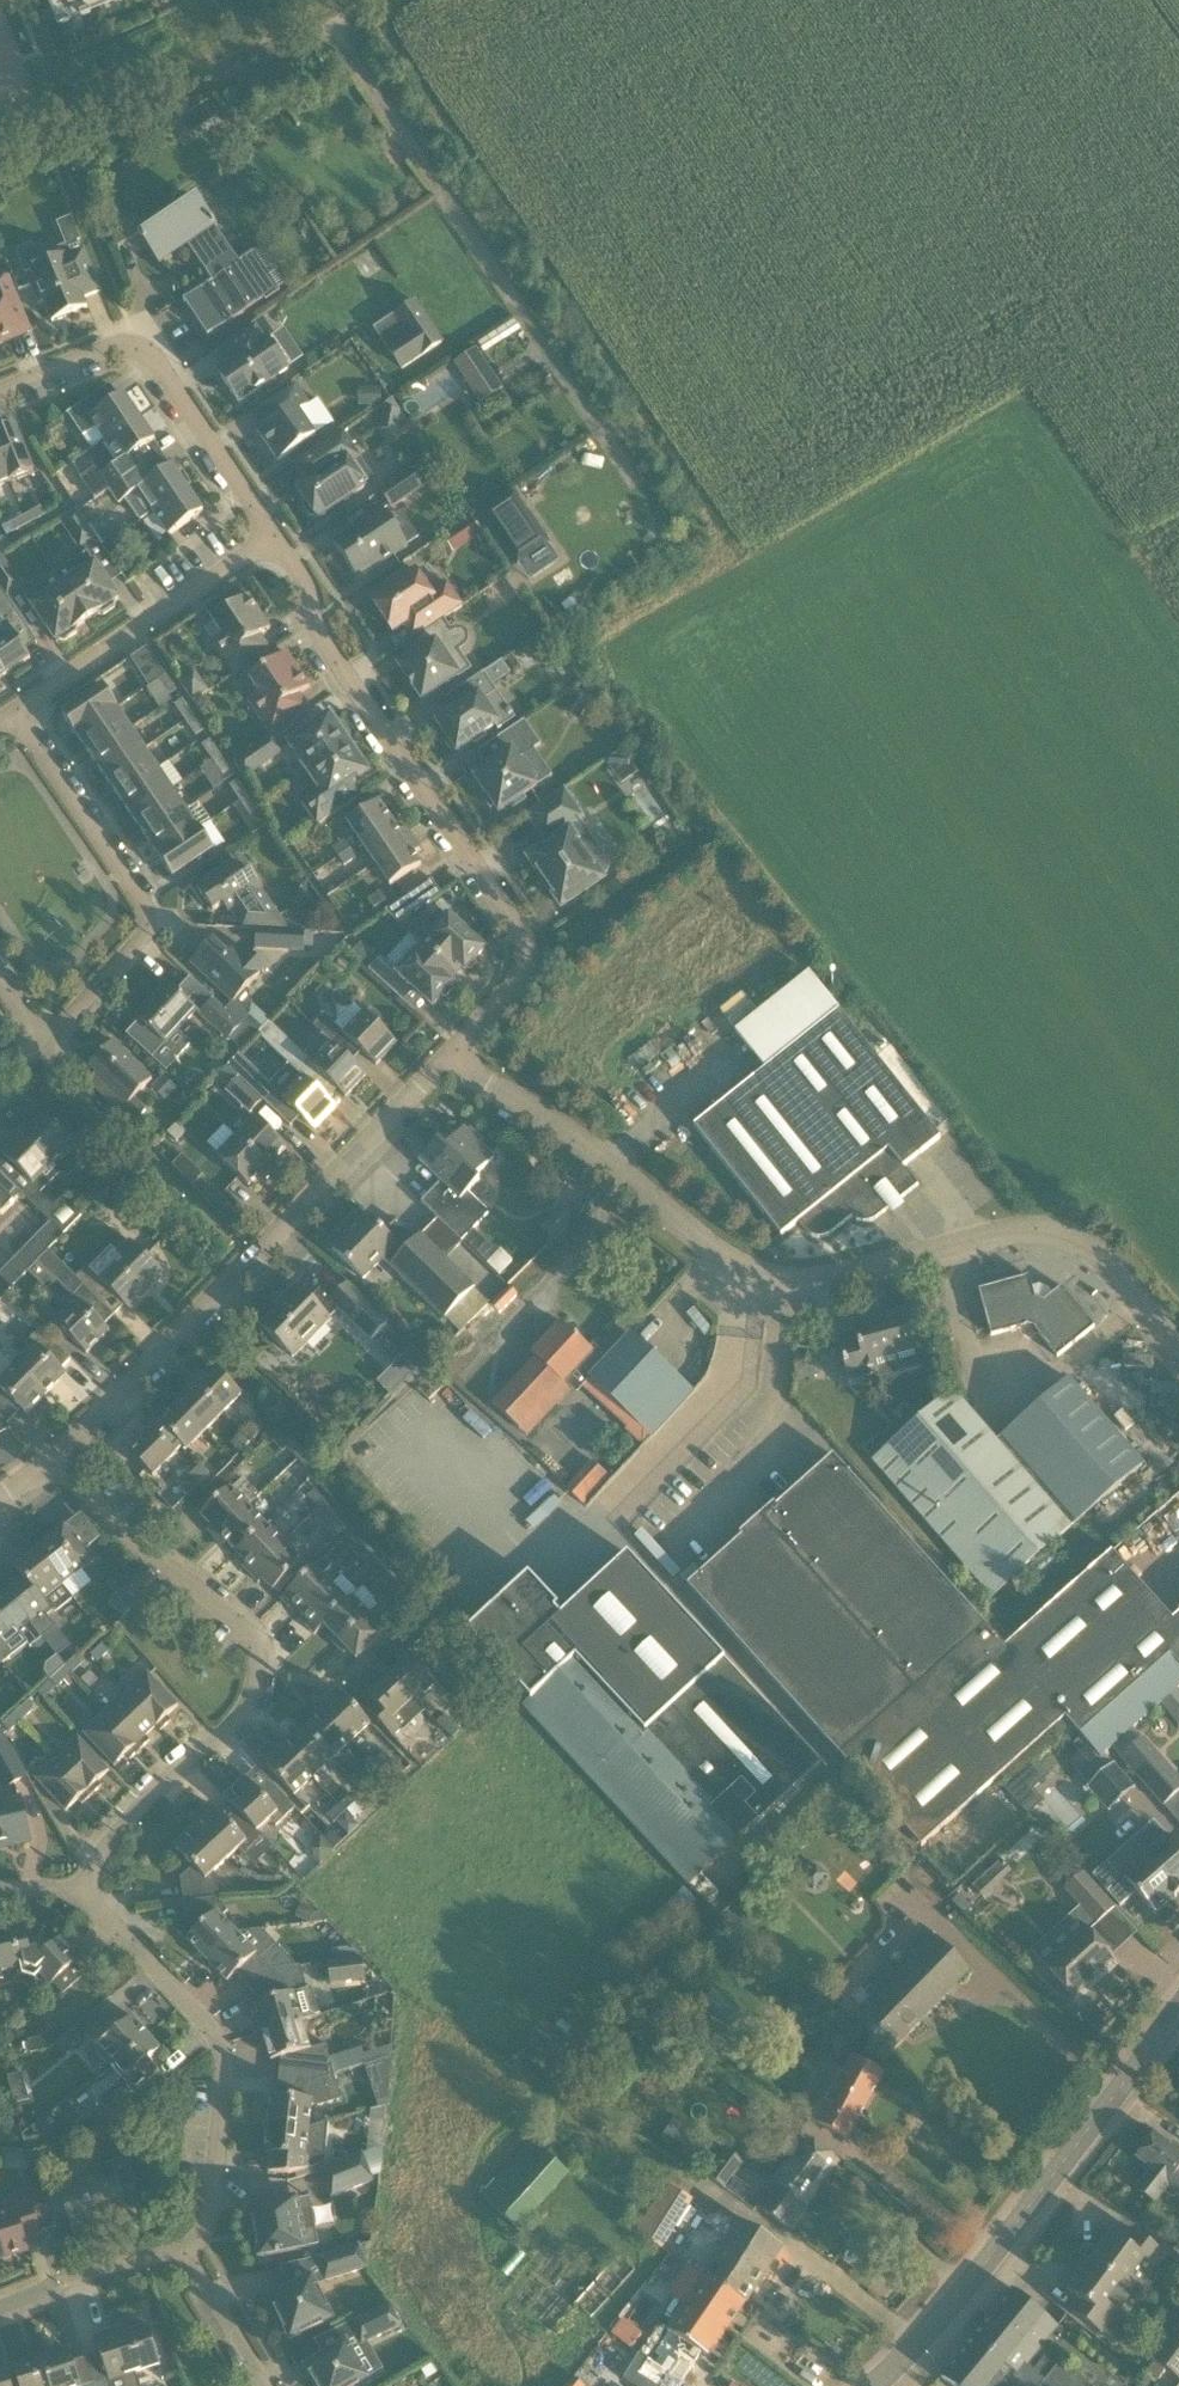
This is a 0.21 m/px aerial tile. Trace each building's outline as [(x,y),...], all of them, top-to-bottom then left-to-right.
[(80,18),(90,14),(89,11),(103,5),(104,4),(102,0),(47,0),(57,26),(79,17),(80,18)] [(187,195),(184,194),(182,194),(180,195),(176,197),(175,198),(174,199),(173,201),(173,203),(172,206),(173,208),(174,210),(179,217),(143,241),(158,264),(187,245),(212,282),(189,297),(195,305),(191,308),(196,315),(200,312),(214,333),(264,299),(265,302),(280,292),(253,253),(239,263),(216,230),(218,228),(200,202),(197,204),(192,198),(190,197),(189,196),(187,195)] [(57,224),(66,246),(80,241),(71,218),(57,224)] [(106,228),(116,248),(130,241),(120,221),(106,228)] [(83,249),(30,271),(35,283),(30,285),(38,304),(43,302),(51,323),(87,308),(83,298),(100,291),(83,249)] [(29,332),(7,279),(0,282),(0,344),(29,332)] [(441,343),(415,303),(395,317),(408,337),(388,350),(401,370),(441,343)] [(217,373),(238,404),(263,386),(270,395),(280,388),(275,380),(290,371),(267,337),(265,339),(256,326),(219,352),(228,365),(217,373)] [(492,374),(469,389),(479,404),(501,390),(492,374)] [(257,431),(278,462),(316,436),(300,412),(310,406),(296,385),(259,409),(269,423),(257,431)] [(359,406),(381,406),(381,390),(359,389),(359,406)] [(97,430),(105,442),(139,419),(123,396),(100,412),(90,398),(65,415),(66,416),(68,415),(83,439),(97,430)] [(380,430),(396,433),(400,412),(384,409),(380,430)] [(98,498),(109,491),(115,487),(153,461),(145,449),(153,443),(155,443),(139,419),(105,442),(86,455),(95,468),(80,478),(95,500),(98,498)] [(10,483),(9,483),(9,484),(34,474),(15,427),(0,433),(0,459),(10,483)] [(45,430),(34,437),(42,449),(53,441),(45,430)] [(302,507),(308,516),(315,518),(317,521),(367,487),(352,466),(362,459),(343,432),(303,459),(314,475),(295,488),(303,500),(302,507)] [(9,483),(10,483),(0,459),(0,487),(9,483)] [(186,489),(191,485),(181,471),(176,475),(171,467),(170,467),(170,468),(162,474),(153,461),(115,487),(109,491),(119,505),(126,499),(141,521),(152,514),(187,490),(186,489)] [(378,491),(391,510),(423,489),(410,470),(378,491)] [(187,490),(152,514),(168,537),(203,513),(187,490)] [(516,493),(482,516),(515,566),(550,542),(516,493)] [(59,519),(80,550),(96,539),(77,510),(59,519)] [(36,511),(24,517),(28,526),(41,519),(36,511)] [(333,544),(357,580),(407,546),(383,511),(333,544)] [(28,526),(24,517),(11,524),(16,533),(28,526)] [(442,536),(454,554),(482,534),(470,517),(442,536)] [(75,578),(63,586),(87,621),(97,615),(103,616),(114,609),(115,602),(119,600),(86,552),(74,561),(72,573),(75,578)] [(6,598),(21,588),(0,557),(0,590),(6,598)] [(390,588),(371,601),(393,633),(403,627),(412,641),(423,634),(444,620),(463,607),(447,584),(432,594),(416,570),(410,574),(407,571),(388,584),(390,588)] [(87,621),(63,586),(51,594),(48,589),(36,587),(23,595),(56,643),(59,641),(65,642),(76,635),(77,628),(87,621)] [(6,676),(30,660),(8,628),(19,620),(0,592),(0,666),(6,676)] [(219,616),(212,621),(230,647),(219,654),(234,675),(270,651),(260,636),(270,629),(248,597),(233,607),(229,601),(215,611),(219,616)] [(444,620),(423,634),(430,646),(399,667),(407,679),(407,680),(413,689),(422,701),(459,675),(460,678),(472,670),(459,652),(466,647),(467,646),(467,645),(468,644),(468,642),(469,640),(469,638),(468,636),(468,635),(467,633),(466,632),(466,631),(464,630),(463,629),(461,628),(459,628),(457,627),(456,627),(454,628),(452,629),(450,630),(444,620)] [(149,687),(158,682),(165,676),(146,648),(130,659),(149,687)] [(258,695),(247,702),(271,737),(310,710),(299,695),(309,688),(286,654),(248,680),(258,695)] [(512,714),(509,709),(507,711),(494,692),(493,693),(490,688),(510,674),(501,661),(449,697),(457,709),(436,722),(456,752),(472,742),(474,746),(487,738),(484,733),(497,725),(500,729),(514,720),(511,715),(512,714)] [(178,681),(192,703),(208,692),(194,671),(178,681)] [(166,676),(165,676),(158,682),(166,694),(174,688),(166,676)] [(77,737),(117,710),(118,710),(103,688),(61,716),(76,738),(77,737)] [(177,710),(185,722),(193,717),(185,705),(177,710)] [(77,737),(90,757),(130,730),(117,710),(77,737)] [(193,717),(185,722),(193,734),(201,728),(193,717)] [(288,746),(306,773),(348,745),(345,741),(348,739),(349,735),(342,726),(338,725),(336,727),(329,717),(288,746)] [(496,739),(506,754),(473,776),(485,794),(482,797),(490,809),(494,807),(498,813),(510,805),(513,809),(526,800),(524,797),(538,788),(519,760),(540,746),(523,721),(496,739)] [(90,757),(104,777),(144,750),(130,730),(90,757)] [(233,762),(245,779),(283,754),(271,737),(233,762)] [(204,750),(212,762),(220,757),(212,745),(204,750)] [(348,745),(306,773),(315,788),(298,799),(317,827),(363,796),(362,794),(356,798),(349,788),(351,781),(353,782),(367,773),(360,763),(363,761),(364,758),(357,748),(354,747),(351,749),(348,745)] [(104,777),(117,797),(157,770),(144,750),(104,777)] [(614,774),(630,763),(621,752),(606,763),(614,774)] [(220,757),(212,762),(220,774),(228,769),(220,757)] [(117,797),(131,817),(171,790),(157,770),(117,797)] [(653,822),(670,809),(647,779),(630,792),(653,822)] [(232,791),(240,803),(248,797),(240,786),(232,791)] [(131,817),(145,838),(185,810),(171,790),(131,817)] [(550,886),(548,888),(549,888),(561,906),(604,878),(609,872),(610,865),(607,858),(581,820),(584,817),(565,790),(528,816),(548,846),(529,859),(542,878),(542,879),(542,880),(545,878),(550,886)] [(248,797),(240,803),(248,815),(256,809),(248,797)] [(346,824),(360,845),(392,824),(375,797),(360,808),(363,812),(346,824)] [(145,838),(158,857),(198,830),(185,810),(145,838)] [(360,845),(375,866),(413,840),(405,829),(399,833),(392,824),(360,845)] [(198,830),(158,857),(157,858),(172,879),(214,851),(199,829),(198,830)] [(413,840),(375,866),(389,888),(401,879),(421,866),(413,855),(419,850),(413,840)] [(332,849),(338,858),(351,850),(345,841),(332,849)] [(351,850),(338,858),(344,867),(357,859),(351,850)] [(243,929),(256,930),(288,932),(266,900),(264,901),(258,893),(263,890),(252,873),(242,879),(232,864),(196,888),(212,912),(222,906),(228,914),(234,909),(237,914),(244,914),(243,929)] [(385,912),(398,924),(426,906),(416,891),(385,912)] [(368,901),(374,910),(386,902),(380,892),(368,901)] [(424,948),(454,976),(461,968),(465,971),(467,969),(471,970),(476,964),(475,961),(484,950),(463,931),(466,927),(453,916),(450,920),(448,918),(430,938),(421,930),(413,939),(424,948)] [(301,917),(278,917),(286,929),(303,929),(303,921),(301,917)] [(256,930),(255,949),(304,952),(304,932),(288,932),(256,930)] [(191,964),(208,980),(233,1003),(260,975),(260,976),(267,969),(250,953),(243,960),(232,950),(227,955),(212,941),(191,964)] [(454,976),(424,948),(418,954),(416,953),(398,974),(380,958),(368,971),(399,999),(410,986),(433,1007),(442,996),(446,997),(451,991),(450,988),(452,985),(448,982),(454,976)] [(816,1238),(819,1238),(822,1238),(825,1237),(826,1237),(829,1236),(852,1216),(855,1219),(856,1220),(858,1221),(861,1222),(864,1223),(867,1223),(870,1222),(873,1221),(876,1219),(918,1186),(903,1168),(940,1139),(809,974),(735,1033),(765,1070),(693,1127),(781,1237),(799,1222),(807,1232),(809,1234),(811,1236),(813,1237),(816,1238)] [(138,1021),(125,1036),(152,1061),(197,1012),(166,984),(135,1018),(138,1021)] [(241,1053),(255,1038),(240,1025),(213,1000),(199,1015),(227,1042),(228,1041),(241,1053)] [(335,1006),(327,1013),(341,1030),(349,1024),(335,1006)] [(313,1027),(321,1034),(333,1045),(343,1035),(375,1066),(396,1044),(377,1026),(380,1022),(380,1017),(372,1009),(366,1015),(364,1013),(343,1034),(324,1016),(313,1027)] [(255,1038),(258,1035),(262,1030),(248,1017),(240,1025),(255,1038)] [(258,1035),(289,1065),(289,1064),(298,1073),(308,1063),(300,1055),(302,1054),(270,1023),(262,1030),(258,1035)] [(106,1083),(97,1093),(131,1127),(146,1111),(134,1100),(152,1081),(113,1043),(89,1066),(106,1083)] [(313,1067),(327,1081),(345,1098),(365,1076),(333,1045),(313,1067)] [(229,1066),(263,1100),(273,1091),(314,1130),(335,1108),(302,1077),(298,1073),(289,1064),(289,1065),(270,1084),(240,1055),(229,1066)] [(250,1115),(263,1100),(229,1066),(217,1078),(228,1089),(225,1091),(250,1115)] [(164,1076),(156,1084),(168,1096),(176,1087),(164,1076)] [(9,1183),(22,1195),(31,1204),(45,1189),(42,1176),(72,1145),(42,1117),(20,1140),(14,1135),(0,1149),(0,1154),(19,1173),(9,1183)] [(253,1119),(236,1137),(272,1173),(282,1163),(277,1158),(285,1149),(253,1119)] [(167,1134),(176,1143),(186,1133),(177,1124),(167,1134)] [(272,1173),(236,1137),(235,1138),(224,1127),(207,1145),(218,1155),(217,1157),(248,1187),(257,1178),(262,1184),(272,1173)] [(463,1129),(451,1141),(444,1135),(419,1161),(445,1186),(426,1205),(422,1202),(421,1203),(461,1242),(488,1214),(467,1193),(479,1181),(475,1178),(494,1159),(478,1144),(481,1142),(469,1130),(466,1132),(463,1129)] [(22,1195),(9,1183),(0,1174),(0,1218),(22,1195)] [(114,1185),(121,1195),(131,1188),(125,1178),(114,1185)] [(49,1218),(63,1231),(77,1216),(64,1203),(49,1218)] [(390,1266),(389,1268),(444,1321),(475,1289),(419,1235),(415,1240),(396,1221),(385,1233),(366,1215),(332,1250),(364,1281),(384,1260),(390,1266)] [(24,1249),(36,1262),(63,1235),(51,1222),(24,1249)] [(87,1268),(76,1279),(114,1316),(124,1306),(129,1311),(164,1275),(130,1242),(118,1254),(111,1247),(89,1270),(87,1268)] [(76,1279),(48,1251),(37,1263),(72,1298),(68,1302),(72,1307),(55,1324),(86,1355),(104,1336),(99,1331),(114,1316),(76,1279)] [(978,1291),(991,1337),(1025,1327),(1034,1330),(1057,1358),(1094,1328),(1061,1287),(1052,1295),(1048,1289),(1038,1286),(1031,1288),(1028,1277),(978,1291)] [(284,1304),(260,1327),(293,1360),(332,1320),(331,1319),(338,1311),(370,1342),(388,1324),(346,1284),(332,1299),(321,1289),(310,1299),(296,1286),(281,1301),(284,1304)] [(489,1304),(499,1314),(517,1296),(507,1286),(489,1304)] [(851,1325),(856,1341),(838,1346),(847,1380),(876,1373),(877,1380),(922,1368),(927,1360),(925,1353),(916,1347),(906,1310),(851,1325)] [(532,1355),(535,1358),(492,1404),(527,1437),(570,1391),(578,1399),(585,1390),(626,1428),(625,1430),(643,1446),(654,1435),(646,1428),(685,1386),(631,1336),(604,1365),(561,1325),(532,1355)] [(29,1350),(13,1367),(44,1397),(61,1380),(56,1375),(71,1360),(40,1330),(25,1346),(29,1350)] [(411,1349),(395,1365),(407,1378),(423,1361),(411,1349)] [(13,1367),(1,1355),(0,1356),(0,1380),(13,1367)] [(13,1367),(0,1380),(0,1420),(6,1426),(16,1415),(13,1412),(18,1408),(26,1416),(44,1397),(13,1367)] [(199,1372),(189,1382),(224,1416),(242,1397),(214,1369),(205,1378),(199,1372)] [(1069,1380),(996,1442),(1071,1529),(1143,1466),(1069,1380)] [(186,1397),(177,1406),(205,1434),(224,1416),(189,1382),(180,1392),(186,1397)] [(1071,1529),(996,1442),(951,1392),(871,1461),(991,1599),(1071,1529)] [(163,1409),(153,1419),(182,1448),(187,1453),(205,1434),(177,1406),(168,1415),(163,1409)] [(182,1448),(153,1419),(146,1426),(151,1432),(129,1454),(152,1477),(182,1448)] [(253,1424),(242,1434),(251,1442),(261,1432),(253,1424)] [(304,1453),(285,1434),(280,1429),(269,1439),(281,1452),(285,1448),(297,1460),(304,1453)] [(251,1442),(242,1434),(231,1445),(240,1454),(251,1442)] [(881,1434),(862,1444),(868,1455),(887,1445),(881,1434)] [(320,1469),(304,1453),(297,1460),(312,1476),(320,1469)] [(848,1474),(832,1456),(687,1586),(921,1848),(1064,1720),(1099,1759),(1178,1687),(1178,1614),(1172,1621),(1111,1553),(1011,1642),(954,1578),(947,1585),(848,1474)] [(591,1462),(566,1490),(585,1507),(610,1479),(591,1462)] [(189,1477),(198,1485),(209,1474),(200,1465),(189,1477)] [(206,1530),(214,1538),(248,1506),(230,1486),(200,1515),(210,1526),(206,1530)] [(308,1497),(318,1510),(326,1504),(315,1491),(308,1497)] [(326,1504),(318,1510),(314,1514),(335,1539),(345,1529),(326,1504)] [(226,1543),(236,1553),(266,1524),(248,1506),(214,1538),(222,1546),(226,1543)] [(45,1546),(37,1552),(63,1585),(94,1561),(64,1522),(41,1541),(45,1546)] [(242,1567),(250,1575),(284,1543),(266,1524),(236,1553),(246,1564),(242,1567)] [(348,1546),(359,1558),(366,1552),(355,1540),(348,1546)] [(284,1543),(250,1575),(258,1584),(262,1580),(272,1591),(274,1589),(278,1594),(306,1567),(302,1563),(284,1543)] [(21,1577),(5,1590),(19,1607),(18,1607),(42,1639),(55,1629),(46,1618),(54,1612),(55,1614),(73,1600),(62,1586),(63,1585),(37,1552),(27,1560),(23,1555),(11,1564),(21,1577)] [(366,1552),(359,1558),(371,1571),(378,1564),(366,1552)] [(525,1572),(463,1628),(492,1660),(528,1699),(521,1705),(688,1886),(816,1768),(719,1663),(620,1556),(560,1610),(551,1600),(525,1572)] [(293,1605),(301,1614),(331,1586),(322,1576),(331,1568),(322,1559),(280,1600),(289,1608),(293,1605)] [(124,1594),(137,1604),(157,1579),(143,1569),(124,1594)] [(381,1581),(391,1592),(398,1585),(388,1574),(381,1581)] [(398,1585),(391,1592),(404,1605),(411,1598),(398,1585)] [(314,1635),(323,1626),(347,1603),(347,1602),(331,1586),(301,1614),(309,1622),(306,1626),(314,1635)] [(2,1665),(13,1656),(0,1641),(14,1629),(30,1649),(42,1639),(18,1607),(19,1607),(5,1590),(0,1594),(0,1662),(2,1665)] [(327,1638),(336,1647),(369,1615),(352,1597),(347,1602),(347,1603),(323,1626),(331,1634),(327,1638)] [(369,1615),(336,1647),(343,1655),(347,1651),(356,1660),(385,1632),(369,1615)] [(91,1657),(98,1664),(110,1652),(103,1645),(91,1657)] [(400,1666),(390,1676),(418,1705),(438,1686),(404,1649),(393,1659),(400,1666)] [(47,1664),(45,1674),(51,1681),(52,1680),(63,1669),(65,1667),(57,1656),(47,1664)] [(65,1667),(63,1669),(70,1677),(82,1666),(75,1658),(65,1667)] [(70,1677),(63,1669),(52,1680),(51,1681),(58,1688),(70,1677)] [(146,1673),(124,1694),(155,1727),(160,1732),(170,1722),(166,1717),(178,1706),(146,1673)] [(418,1705),(390,1676),(368,1697),(374,1703),(367,1710),(392,1738),(401,1730),(403,1733),(425,1712),(418,1705)] [(444,1699),(454,1710),(464,1700),(453,1689),(444,1699)] [(1178,1726),(1178,1725),(1178,1692),(1178,1691),(1160,1705),(1178,1726)] [(124,1694),(104,1713),(139,1751),(149,1742),(145,1737),(155,1727),(124,1694)] [(327,1701),(319,1709),(351,1743),(371,1725),(342,1694),(331,1705),(327,1701)] [(27,1703),(15,1715),(22,1722),(34,1710),(27,1703)] [(314,1720),(304,1730),(333,1761),(351,1743),(319,1709),(311,1717),(314,1720)] [(139,1751),(104,1713),(83,1733),(114,1766),(125,1756),(130,1760),(139,1751)] [(22,1722),(15,1715),(3,1726),(10,1733),(22,1722)] [(290,1736),(281,1744),(314,1779),(333,1761),(304,1730),(293,1740),(290,1736)] [(431,1740),(440,1749),(451,1739),(442,1730),(431,1740)] [(3,1793),(28,1778),(3,1735),(0,1736),(0,1787),(3,1793)] [(77,1738),(56,1758),(91,1796),(101,1787),(97,1782),(109,1771),(77,1738)] [(1163,1808),(1178,1793),(1178,1779),(1143,1738),(1120,1759),(1163,1808)] [(1107,1771),(1080,1739),(1072,1746),(1079,1754),(1069,1763),(1090,1786),(1107,1771)] [(314,1779),(281,1744),(273,1752),(277,1756),(266,1766),(294,1797),(314,1779)] [(369,1765),(377,1773),(383,1780),(392,1771),(386,1764),(390,1761),(382,1753),(369,1765)] [(91,1796),(56,1758),(34,1778),(66,1812),(77,1801),(81,1805),(91,1796)] [(1039,1783),(1044,1778),(1031,1763),(1026,1768),(1039,1783)] [(377,1773),(369,1765),(358,1776),(365,1784),(377,1773)] [(224,1798),(241,1816),(257,1832),(258,1832),(270,1821),(276,1827),(296,1808),(268,1780),(266,1782),(271,1788),(262,1796),(245,1778),(224,1798)] [(326,1794),(318,1801),(323,1807),(331,1800),(326,1794)] [(339,1804),(346,1812),(353,1819),(364,1809),(350,1794),(339,1804)] [(8,1842),(9,1847),(30,1842),(20,1797),(0,1801),(0,1844),(8,1842)] [(346,1812),(339,1804),(326,1817),(333,1824),(339,1819),(346,1812)] [(214,1808),(193,1827),(226,1862),(238,1850),(244,1856),(264,1838),(258,1832),(257,1832),(241,1816),(231,1826),(214,1808)] [(346,1812),(339,1819),(347,1827),(354,1820),(353,1819),(346,1812)] [(180,1879),(183,1904),(219,1898),(217,1876),(214,1873),(226,1862),(193,1827),(173,1846),(193,1867),(180,1879)] [(319,1865),(334,1851),(319,1836),(311,1845),(312,1858),(319,1865)] [(1119,1907),(1135,1893),(1154,1915),(1178,1892),(1178,1851),(1168,1838),(1139,1864),(1125,1848),(1092,1877),(1119,1907)] [(1064,1891),(1096,1926),(1115,1909),(1083,1873),(1064,1891)] [(186,1939),(207,1961),(236,1933),(238,1933),(223,1916),(228,1912),(220,1903),(219,1898),(183,1904),(186,1920),(196,1931),(186,1939)] [(294,1918),(308,1925),(314,1912),(300,1905),(294,1918)] [(59,1938),(52,1945),(41,1934),(26,1937),(24,1927),(0,1932),(0,1981),(4,1980),(2,1972),(20,1968),(22,1975),(34,1979),(39,1975),(49,1986),(78,1960),(59,1938)] [(1044,1967),(1073,1999),(1115,1960),(1086,1928),(1044,1967)] [(235,1974),(250,1990),(271,1970),(272,1971),(283,1968),(295,1966),(261,1930),(238,1933),(236,1933),(207,1961),(227,1982),(235,1974)] [(857,2023),(889,2053),(968,1972),(931,1936),(894,1973),(884,1963),(864,1983),(880,1999),(857,2023)] [(363,1960),(328,1964),(330,1983),(365,1979),(363,1960)] [(302,2021),(294,1992),(307,1989),(300,1966),(295,1966),(283,1968),(272,1971),(271,1970),(250,1990),(262,2002),(254,2004),(262,2033),(302,2021)] [(112,2066),(114,2069),(134,2052),(131,2048),(147,2035),(132,2017),(120,2027),(110,2015),(84,2036),(111,2068),(112,2066)] [(302,2021),(262,2033),(271,2061),(281,2058),(278,2078),(313,2082),(313,2081),(334,2075),(335,2075),(330,2059),(326,2045),(311,2050),(302,2021)] [(49,2051),(54,2046),(54,2045),(63,2038),(54,2028),(43,2038),(27,2041),(30,2054),(49,2051)] [(54,2045),(54,2046),(64,2057),(83,2041),(73,2029),(63,2038),(54,2045)] [(134,2052),(114,2069),(123,2080),(106,2093),(120,2110),(132,2101),(128,2096),(132,2093),(157,2072),(147,2060),(159,2050),(147,2035),(131,2048),(134,2052)] [(846,2141),(883,2074),(852,2058),(844,2073),(834,2068),(806,2120),(846,2141)] [(370,2064),(375,2079),(389,2074),(387,2059),(370,2064)] [(271,2095),(268,2125),(308,2129),(311,2106),(319,2107),(342,2101),(334,2076),(334,2075),(313,2081),(313,2082),(278,2078),(277,2096),(271,2095)] [(25,2087),(11,2091),(15,2104),(28,2101),(25,2087)] [(55,2111),(31,2130),(34,2133),(66,2126),(55,2111)] [(672,2120),(663,2135),(698,2157),(708,2142),(672,2120)] [(308,2129),(268,2125),(265,2154),(270,2154),(268,2172),(292,2175),(324,2164),(328,2122),(308,2129)] [(1151,2171),(1137,2190),(1156,2204),(1168,2190),(1178,2198),(1178,2148),(1173,2144),(1170,2146),(1155,2135),(1136,2160),(1151,2171)] [(517,2229),(569,2173),(531,2137),(479,2193),(517,2229)] [(754,2206),(769,2217),(789,2231),(839,2162),(805,2137),(754,2206)] [(726,2154),(708,2178),(734,2197),(743,2184),(734,2178),(743,2166),(726,2154)] [(321,2171),(332,2198),(372,2182),(362,2155),(321,2171)] [(97,2224),(127,2215),(126,2212),(142,2207),(127,2158),(94,2169),(96,2176),(59,2187),(74,2237),(98,2229),(97,2224)] [(661,2249),(691,2202),(665,2186),(636,2233),(661,2249)] [(5,2212),(0,2214),(0,2260),(28,2251),(25,2239),(40,2234),(37,2223),(54,2217),(45,2188),(2,2202),(5,2212)] [(307,2248),(319,2246),(309,2198),(298,2201),(298,2198),(249,2208),(259,2258),(308,2249),(307,2248)] [(738,2220),(701,2277),(743,2304),(780,2248),(738,2220)] [(1110,2234),(1089,2262),(1088,2262),(1119,2285),(1132,2295),(1131,2295),(1135,2298),(1142,2289),(1146,2292),(1161,2272),(1157,2269),(1167,2256),(1134,2232),(1125,2245),(1110,2234)] [(367,2270),(359,2245),(318,2258),(326,2283),(367,2270)] [(1088,2262),(1089,2262),(1085,2259),(1063,2289),(1079,2300),(1070,2312),(1102,2335),(1131,2295),(1132,2295),(1119,2285),(1088,2262)] [(743,2304),(701,2277),(687,2267),(673,2290),(676,2292),(672,2297),(684,2304),(648,2360),(638,2353),(622,2378),(634,2385),(681,2385),(702,2354),(708,2358),(725,2332),(743,2304)] [(888,2268),(882,2276),(893,2285),(899,2277),(888,2268)] [(334,2320),(312,2276),(268,2297),(278,2317),(273,2320),(281,2336),(286,2334),(290,2342),(334,2320)] [(1058,2327),(1012,2290),(941,2378),(951,2385),(1071,2385),(1078,2377),(1048,2353),(1033,2372),(1026,2366),(1058,2327)] [(351,2324),(361,2346),(400,2327),(389,2305),(351,2324)] [(623,2319),(611,2333),(613,2334),(630,2348),(641,2334),(623,2319)] [(135,2373),(160,2365),(147,2326),(119,2336),(117,2330),(95,2337),(109,2381),(94,2385),(140,2385),(135,2373)] [(1176,2327),(1152,2361),(1178,2380),(1178,2329),(1176,2327)] [(316,2385),(356,2385),(368,2379),(346,2342),(304,2366),(316,2385)] [(586,2369),(607,2380),(618,2359),(596,2348),(586,2369)] [(40,2356),(50,2385),(81,2385),(69,2351),(53,2357),(51,2352),(40,2356)] [(40,2356),(28,2360),(28,2361),(12,2366),(19,2385),(50,2385),(40,2356)] [(5,2368),(0,2370),(0,2385),(11,2385),(5,2368)]
